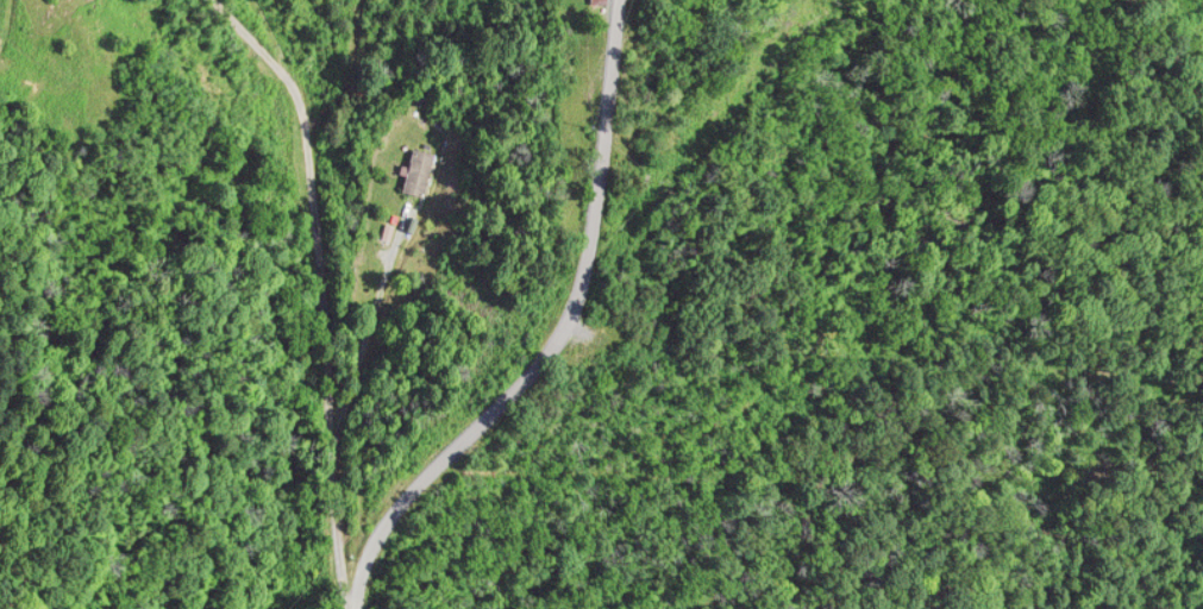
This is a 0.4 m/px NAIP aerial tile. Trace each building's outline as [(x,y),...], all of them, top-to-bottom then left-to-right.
[(429,156),(409,153),(402,197),(422,201),(429,156)]
